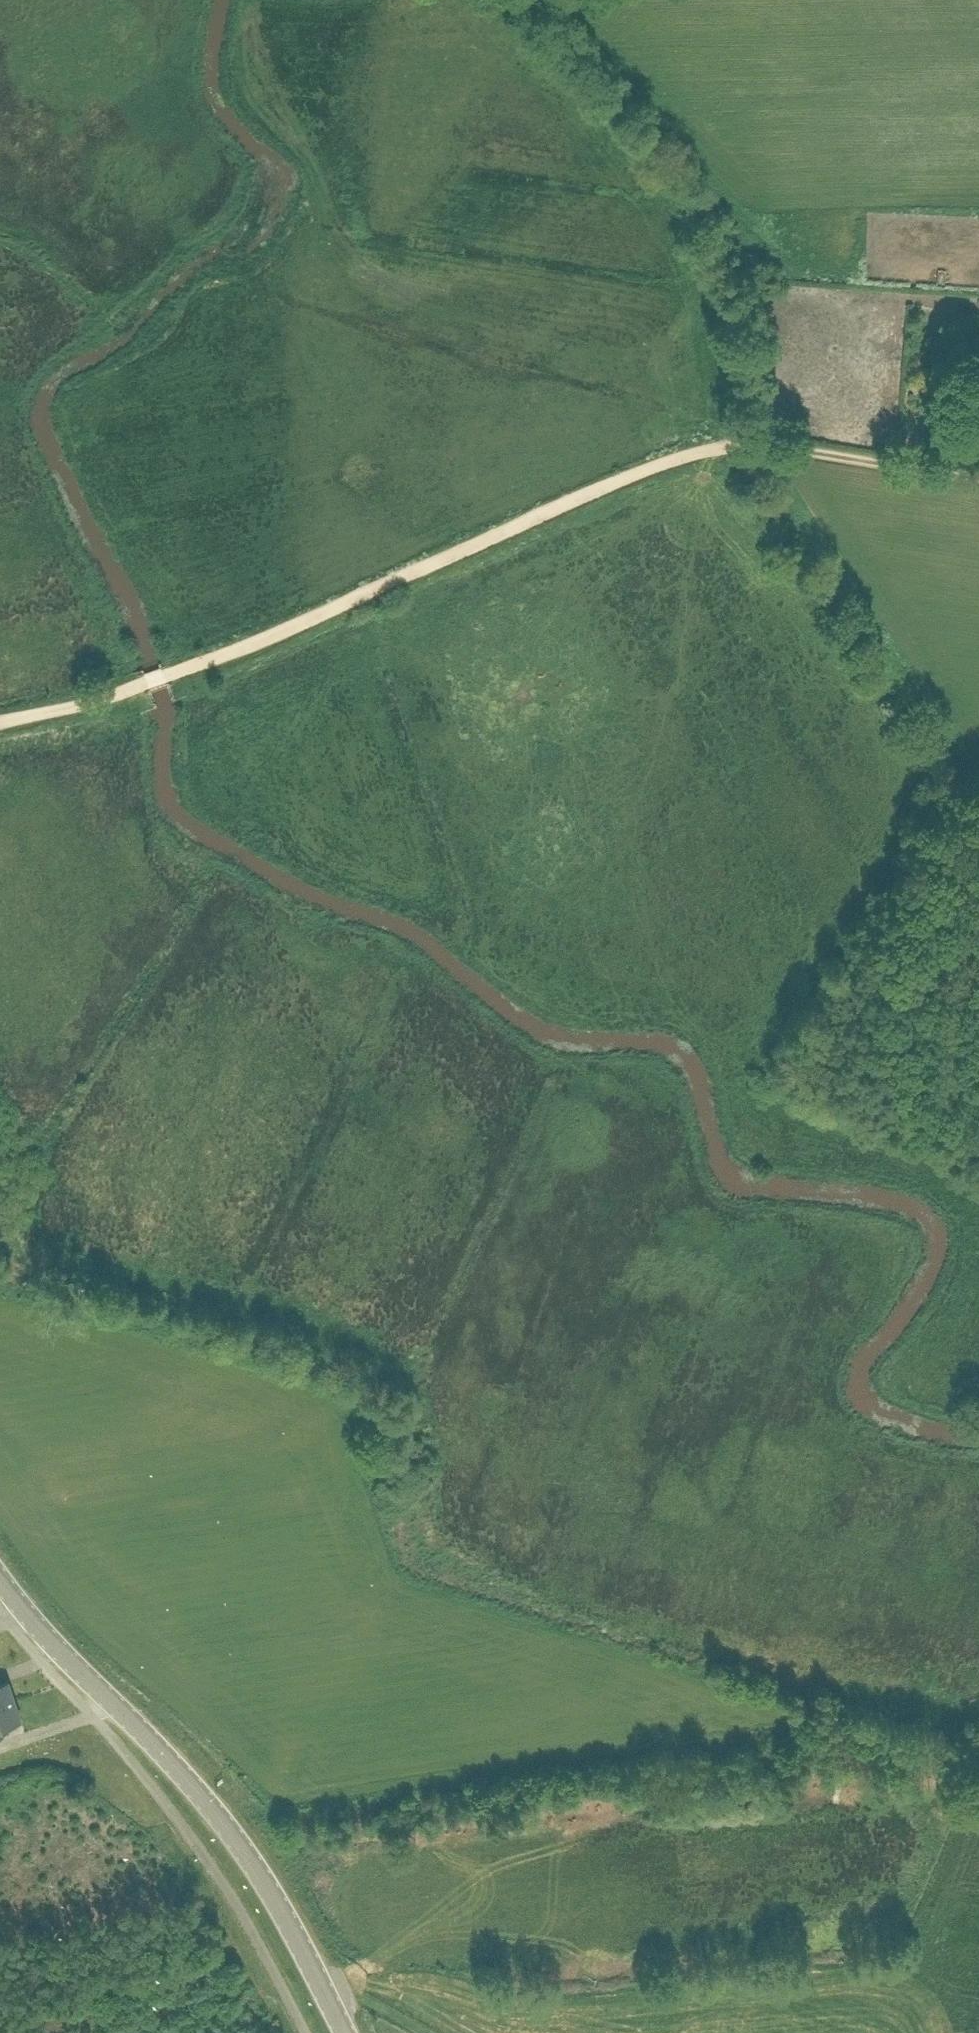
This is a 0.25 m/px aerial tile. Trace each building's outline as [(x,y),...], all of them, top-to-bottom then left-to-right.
[(14,1701),(6,1680),(0,1682),(0,1706),(14,1701)] [(14,1701),(0,1706),(0,1739),(1,1738),(4,1734),(5,1730),(3,1724),(20,1718),(14,1701)]
